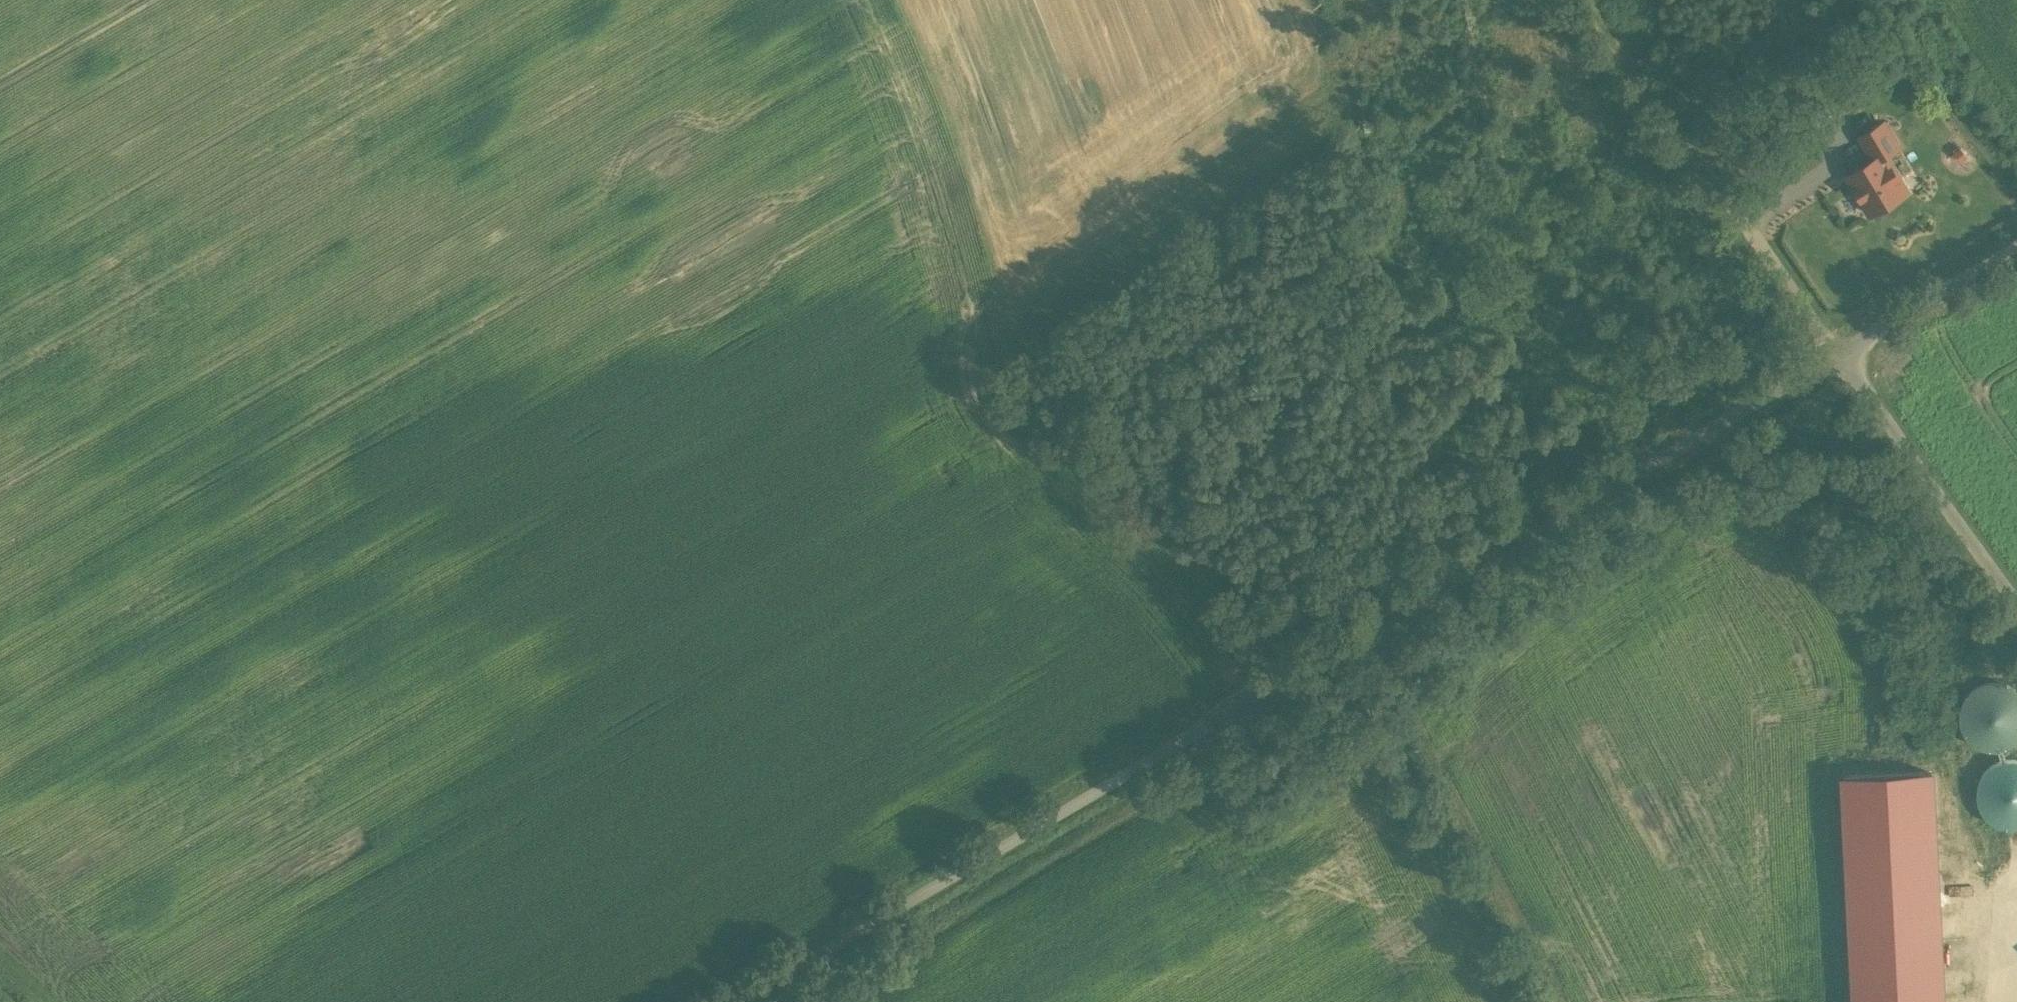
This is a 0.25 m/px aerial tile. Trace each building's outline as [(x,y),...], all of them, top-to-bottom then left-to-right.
[(1885,117),(1857,134),(1871,157),(1879,152),(1883,158),(1886,156),(1903,146),(1885,117)] [(1871,157),(1844,173),(1869,212),(1906,190),(1886,156),(1883,158),(1879,152),(1871,157)] [(1973,678),(1964,734),(2016,743),(2016,685),(1973,678)] [(2010,758),(1997,761),(1986,768),(1979,780),(1976,793),(1979,806),(1987,817),(1998,824),(2011,826),(2016,825),(2016,759),(2010,758)]
